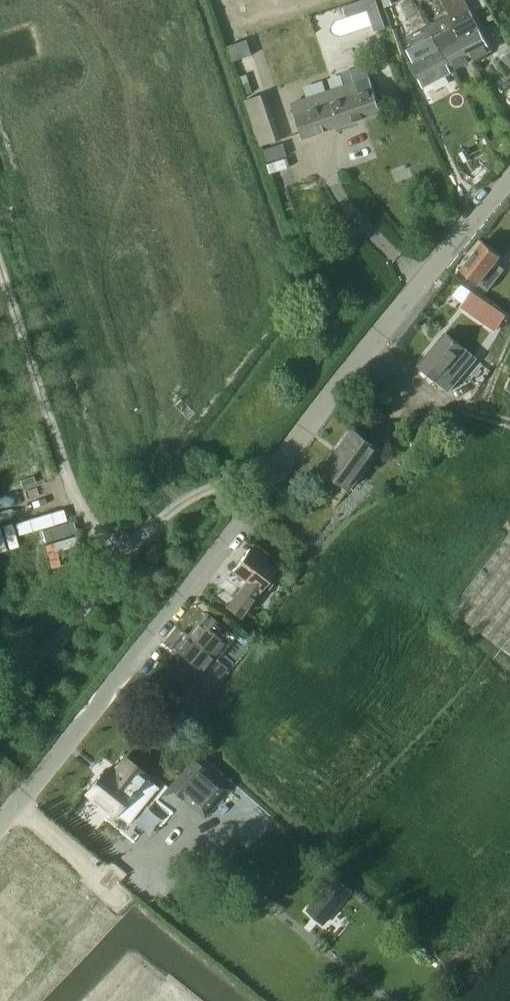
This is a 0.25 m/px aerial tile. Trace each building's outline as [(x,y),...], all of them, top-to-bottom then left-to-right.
[(442,1),(449,14),(447,15),(454,28),(472,60),(491,50),(474,17),(464,0),(443,0),(442,1)] [(451,71),(472,60),(447,15),(427,25),(451,71)] [(422,85),(451,71),(427,25),(407,36),(422,65),(414,69),(422,85)] [(303,138),(381,112),(369,76),(291,103),(303,138)] [(260,145),(279,139),(263,93),(245,99),(260,145)] [(493,262),(499,254),(482,240),(458,271),(476,284),(485,292),(503,269),(493,262)] [(479,385),(490,369),(476,359),(477,358),(445,330),(416,365),(449,392),(464,373),(479,385)] [(321,469),(350,490),(381,448),(352,426),(321,469)] [(451,608),(509,654),(509,532),(451,608)] [(257,591),(275,567),(248,547),(212,596),(238,615),(257,590),(257,591)] [(198,619),(186,634),(214,658),(232,636),(204,613),(199,620),(198,619)] [(218,677),(226,667),(214,658),(186,634),(173,649),(201,671),(205,666),(218,677)] [(193,757),(167,787),(180,799),(181,798),(203,817),(228,788),(206,769),(193,757)] [(114,814),(115,812),(127,822),(155,788),(156,788),(157,787),(143,776),(145,775),(125,759),(112,776),(105,770),(87,792),(114,814)] [(11,984),(30,962),(7,942),(10,938),(0,929),(0,974),(11,984)]
